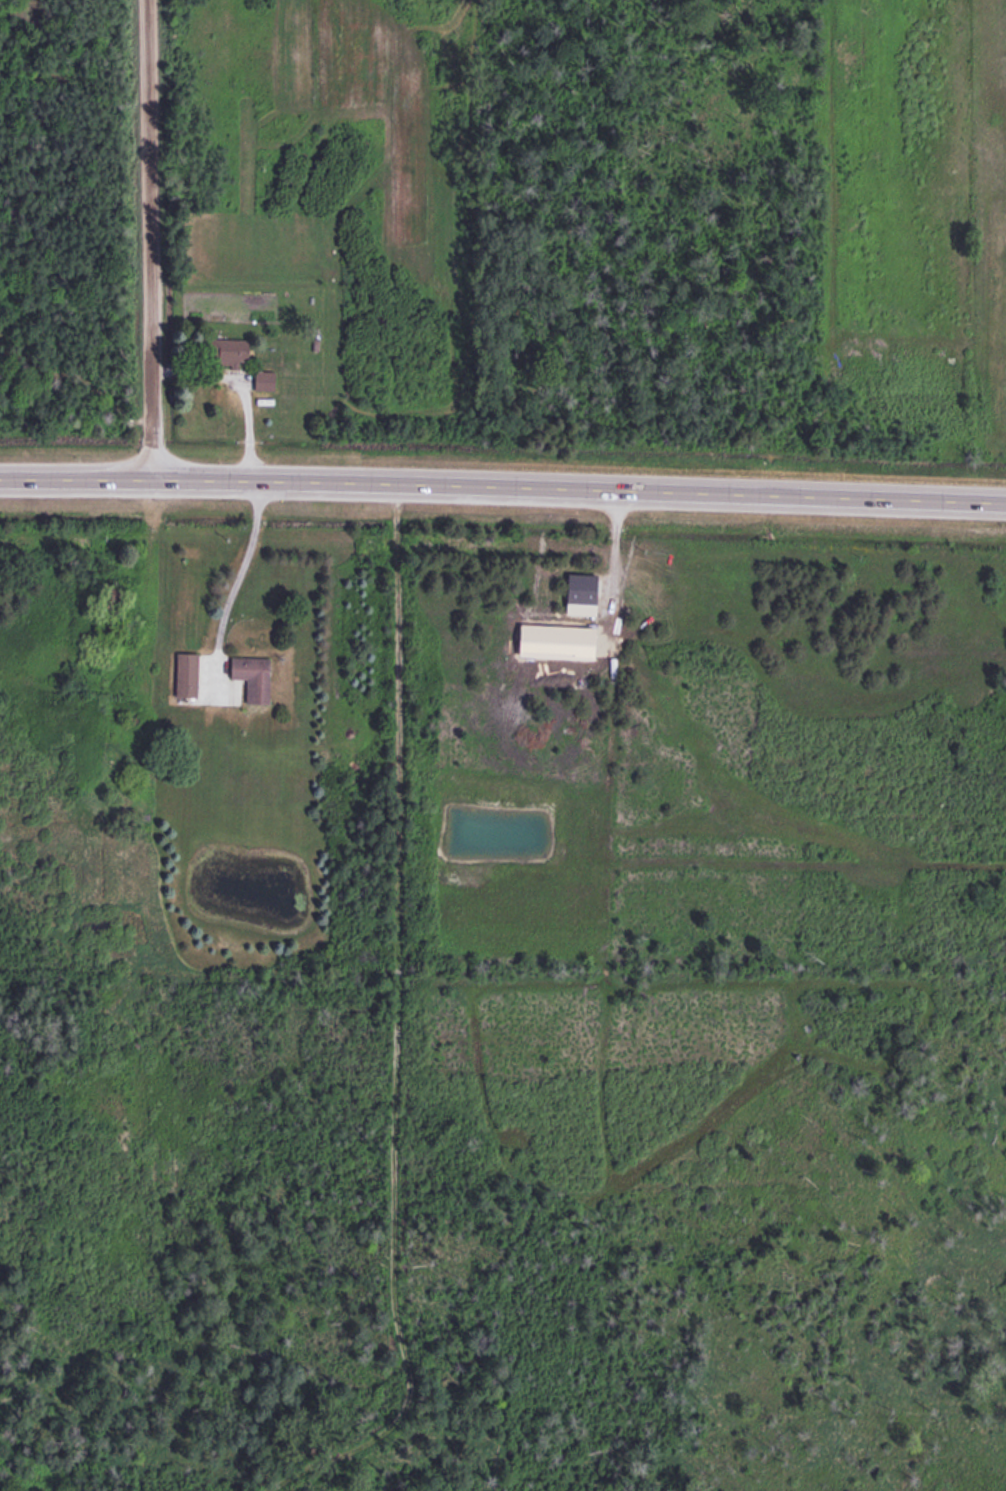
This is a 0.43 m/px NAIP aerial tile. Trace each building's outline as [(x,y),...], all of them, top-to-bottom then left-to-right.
[(242,367),(244,339),(213,337),(211,364),(242,367)] [(278,369),(255,369),(255,389),(278,389),(278,369)] [(559,601),(592,601),(592,571),(559,571),(559,601)] [(194,693),(194,651),(171,651),(171,693),(194,693)] [(264,700),(264,654),(226,654),(226,675),(242,675),(242,700),(264,700)]
